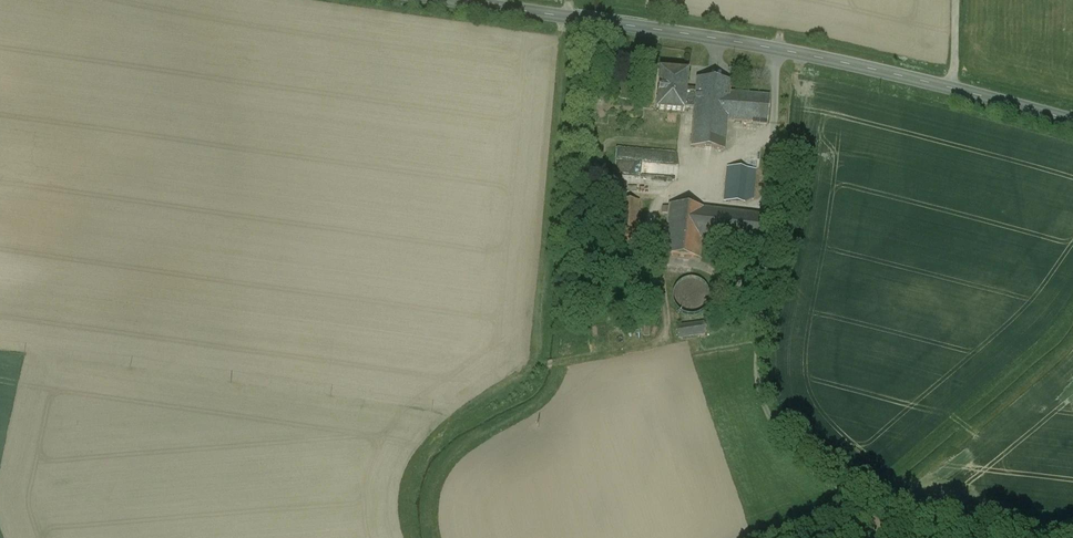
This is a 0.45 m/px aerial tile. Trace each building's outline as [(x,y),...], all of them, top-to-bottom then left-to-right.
[(687,72),(660,69),(656,110),(684,112),(686,90),(687,72)] [(729,82),(698,80),(697,92),(697,94),(695,109),(691,148),(723,151),(726,120),(766,124),(769,97),(728,93),(729,82)] [(689,90),(686,90),(684,108),(695,109),(697,94),(689,93),(689,90)] [(755,170),(733,168),(731,195),(753,197),(755,170)] [(638,201),(617,200),(613,247),(622,247),(621,255),(634,256),(638,201)] [(705,209),(669,204),(663,255),(699,259),(701,244),(702,237),(710,238),(761,244),(764,216),(705,210),(705,209)] [(710,238),(702,237),(701,244),(709,245),(710,238)] [(674,305),(677,310),(683,314),(689,316),(695,315),(701,313),(706,308),(708,303),(709,297),(708,291),(705,285),(700,281),(695,279),(688,279),(682,280),(677,285),(673,291),(672,298),(674,305)] [(703,323),(677,326),(678,337),(704,334),(703,323)]
